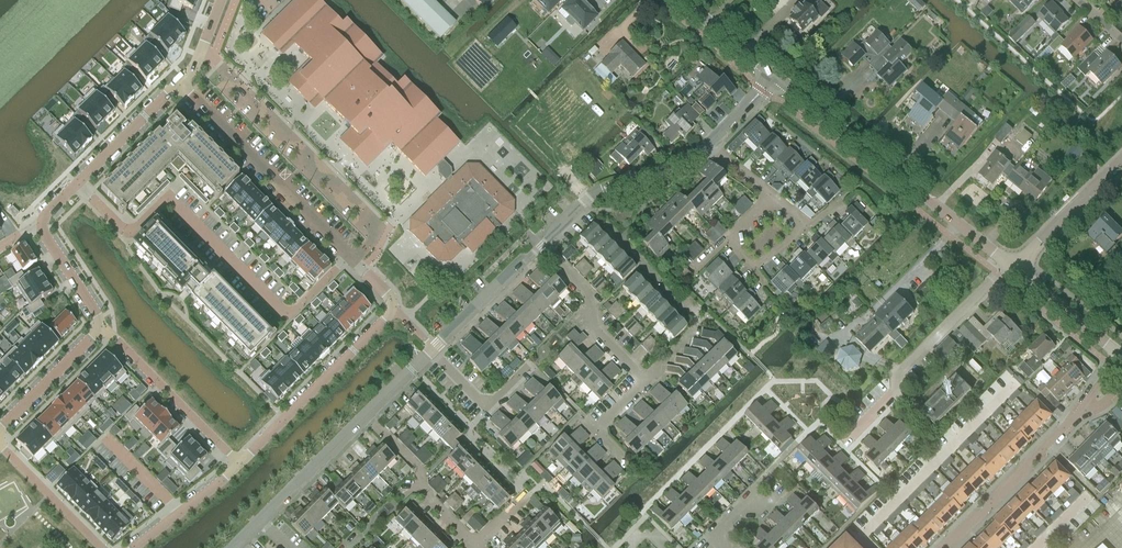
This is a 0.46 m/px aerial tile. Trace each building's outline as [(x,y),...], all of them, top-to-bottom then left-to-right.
[(169,9),(180,13),(183,6),(192,10),(196,0),(178,0),(177,3),(172,1),(169,9)] [(319,0),(294,0),(260,34),(283,57),(294,45),(309,60),(287,82),(315,110),(323,102),(349,129),(338,139),(366,168),(391,144),(424,178),(437,165),(438,164),(441,160),(442,161),(459,143),(437,120),(441,116),(404,78),(397,85),(376,64),(383,57),(346,19),(342,23),(319,0)] [(455,23),(432,0),(401,0),(440,39),(455,23)] [(484,9),(493,0),(476,0),(475,0),(484,9)] [(529,5),(542,18),(548,12),(548,13),(557,4),(561,0),(534,0),(529,5)] [(558,12),(566,20),(572,26),(575,23),(583,31),(597,17),(581,0),(570,0),(561,9),(558,12)] [(818,15),(821,18),(828,10),(819,2),(818,3),(815,0),(814,0),(812,2),(811,2),(806,6),(804,4),(800,8),(798,6),(792,12),(793,14),(789,19),(802,31),(811,23),(812,24),(816,20),(815,18),(818,15)] [(1028,9),(1037,0),(1019,0),(1028,9)] [(920,13),(926,7),(922,3),(916,9),(920,13)] [(1059,10),(1052,3),(1038,17),(1055,35),(1069,22),(1058,10),(1059,10)] [(927,16),(934,22),(937,17),(930,12),(927,16)] [(168,17),(159,26),(177,44),(176,44),(177,45),(185,36),(186,35),(168,17),(167,17),(168,17)] [(1016,44),(1036,25),(1029,17),(1009,37),(1016,44)] [(506,18),(487,37),(497,47),(516,28),(506,18)] [(150,35),(147,38),(151,43),(154,40),(167,53),(176,44),(177,44),(159,26),(149,35),(150,35)] [(1092,41),(1080,28),(1065,43),(1060,37),(1049,48),(1055,54),(1062,47),(1074,59),(1092,41)] [(876,59),(891,44),(879,31),(867,43),(865,41),(858,48),(854,44),(842,56),(854,68),(863,59),(870,66),(876,60),(876,59)] [(136,51),(135,52),(155,71),(164,63),(148,46),(151,43),(147,38),(143,41),(144,43),(136,51)] [(902,39),(894,47),(891,44),(876,59),(876,60),(870,66),(879,75),(877,76),(890,89),(903,76),(908,71),(902,64),(914,52),(902,39)] [(611,55),(601,65),(611,75),(621,65),(633,78),(646,65),(622,41),(609,53),(611,55)] [(134,49),(124,59),(128,62),(125,65),(129,70),(132,67),(145,80),(155,71),(135,52),(136,51),(134,49)] [(1121,67),(1107,53),(1096,64),(1090,57),(1077,70),(1085,78),(1090,73),(1102,85),(1121,67)] [(115,81),(133,99),(142,90),(126,73),(129,70),(125,65),(121,69),(124,72),(115,81)] [(705,94),(697,102),(707,112),(716,103),(715,102),(721,96),(720,96),(725,91),(730,97),(736,91),(721,75),(717,79),(704,67),(695,77),(707,89),(704,93),(705,94)] [(103,87),(100,90),(104,95),(108,92),(123,108),(125,107),(125,108),(134,99),(133,99),(115,81),(114,79),(104,88),(103,87)] [(948,116),(959,102),(948,93),(942,100),(924,85),(911,101),(917,106),(910,115),(926,128),(934,118),(933,116),(939,109),(948,116)] [(967,101),(976,92),(971,88),(963,98),(967,101)] [(93,90),(83,99),(85,101),(105,120),(114,111),(101,98),(104,95),(100,90),(97,93),(93,90)] [(78,112),(75,115),(79,119),(83,116),(96,130),(105,120),(85,101),(76,110),(78,112)] [(959,102),(948,116),(957,123),(946,136),(962,149),(980,127),(973,120),(976,116),(959,102)] [(670,127),(662,135),(671,144),(680,135),(683,139),(695,127),(692,124),(699,117),(687,104),(680,111),(678,109),(665,122),(670,127)] [(1034,107),(1030,112),(1037,117),(1041,113),(1034,107)] [(64,128),(83,148),(83,149),(84,148),(92,140),(91,140),(92,139),(76,122),(79,119),(75,115),(71,118),(73,119),(64,128)] [(757,149),(770,136),(760,126),(764,122),(759,116),(737,138),(743,143),(747,139),(757,149)] [(107,183),(101,189),(120,209),(118,211),(122,215),(126,211),(125,210),(170,165),(178,173),(186,166),(215,195),(213,196),(217,200),(222,196),(219,194),(234,179),(239,174),(233,168),(231,169),(228,166),(229,164),(223,158),(221,159),(217,155),(219,154),(212,148),(211,149),(207,145),(208,144),(202,137),(201,139),(197,135),(198,133),(191,127),(186,132),(184,129),(185,127),(175,117),(166,127),(168,129),(162,135),(159,132),(152,138),(153,139),(149,143),(148,142),(142,149),(143,149),(139,153),(138,153),(132,159),(132,160),(128,164),(128,163),(121,169),(122,170),(118,174),(117,173),(111,179),(112,180),(108,184),(107,183)] [(1007,125),(996,139),(1002,145),(1014,131),(1007,125)] [(62,126),(52,135),(56,139),(53,142),(57,147),(61,144),(74,157),(83,148),(64,128),(62,126)] [(1015,140),(1024,147),(1032,136),(1024,129),(1015,140)] [(774,163),(787,150),(777,141),(782,136),(776,130),(770,136),(757,149),(754,152),(760,158),(764,153),(774,163)] [(622,144),(610,157),(619,166),(624,161),(629,166),(643,152),(647,157),(655,149),(640,135),(626,148),(622,144)] [(1078,143),(1069,154),(1077,161),(1086,150),(1078,143)] [(791,176),(804,164),(794,154),(799,150),(793,144),(787,150),(774,163),(771,166),(777,171),(782,167),(791,176)] [(1009,178),(1016,169),(1010,164),(1010,163),(996,152),(991,159),(992,160),(980,175),(993,185),(1002,173),(1009,178)] [(809,191),(821,178),(812,168),(816,164),(810,158),(804,164),(791,176),(788,179),(794,185),(799,181),(809,191)] [(449,169),(441,161),(438,164),(437,165),(439,167),(440,173),(447,180),(449,181),(410,219),(410,224),(410,232),(422,244),(427,248),(426,249),(438,262),(450,262),(463,250),(461,248),(464,246),(472,254),(496,230),(495,229),(497,226),(496,224),(498,221),(501,225),(514,212),(514,200),(479,164),(471,164),(466,164),(452,178),(451,176),(450,175),(449,169)] [(699,173),(706,181),(715,189),(726,178),(710,162),(699,173)] [(591,163),(584,169),(594,179),(601,172),(599,169),(591,163)] [(1020,164),(1016,169),(1009,178),(1008,179),(1036,201),(1048,187),(1047,187),(1052,180),(1038,169),(1033,175),(1020,164)] [(821,178),(809,191),(806,193),(812,200),(817,195),(827,205),(839,192),(829,183),(834,178),(828,172),(821,178)] [(234,179),(219,194),(222,196),(224,194),(232,202),(249,185),(250,184),(245,180),(242,177),(241,176),(237,181),(234,179)] [(722,197),(715,189),(706,181),(697,191),(712,206),(722,197)] [(239,209),(257,192),(249,185),(232,202),(239,209)] [(701,218),(712,206),(697,191),(685,202),(693,210),(701,218)] [(257,192),(239,209),(247,216),(264,199),(257,192)] [(693,210),(685,202),(678,194),(667,204),(683,220),(693,210)] [(739,202),(748,211),(753,206),(744,197),(739,202)] [(254,224),(271,207),(264,199),(247,216),(254,224)] [(742,217),(748,211),(739,202),(733,208),(742,217)] [(672,231),(683,220),(667,204),(656,215),(672,231)] [(12,207),(8,211),(14,217),(18,213),(12,207)] [(254,224),(261,231),(279,214),(271,207),(272,207),(271,207),(254,224)] [(840,228),(852,240),(862,231),(867,235),(872,230),(851,208),(845,214),(849,218),(840,228)] [(269,239),(287,221),(286,221),(286,222),(279,214),(261,231),(269,239)] [(662,241),(672,231),(656,215),(646,225),(654,233),(662,241)] [(1087,234),(1096,243),(1107,255),(1116,247),(1114,245),(1121,237),(1121,233),(1106,216),(1104,218),(1102,220),(1087,234)] [(269,239),(277,246),(294,229),(287,221),(269,239)] [(588,247),(601,234),(596,229),(600,225),(596,221),(579,238),(588,247)] [(852,240),(840,228),(833,221),(827,227),(832,232),(823,241),(835,254),(844,245),(849,249),(855,243),(852,240)] [(243,350),(250,357),(269,338),(270,340),(276,334),(272,331),(270,333),(212,275),(207,281),(200,274),(204,270),(156,222),(134,244),(152,262),(151,262),(163,274),(164,274),(182,292),(186,288),(193,295),(191,297),(209,316),(210,314),(221,325),(220,327),(232,339),(233,337),(245,349),(243,350)] [(712,228),(721,237),(727,232),(718,222),(712,228)] [(714,244),(721,237),(712,228),(705,235),(714,244)] [(277,246),(284,254),(301,237),(294,230),(295,229),(294,229),(277,246)] [(596,256),(610,242),(605,237),(608,234),(605,230),(601,234),(588,247),(596,256)] [(669,249),(662,241),(654,233),(643,243),(659,259),(669,249)] [(835,254),(823,241),(816,235),(810,241),(815,246),(806,255),(818,268),(827,259),(832,263),(838,257),(835,254)] [(308,244),(301,237),(284,254),(291,261),(308,244)] [(605,264),(618,251),(613,246),(617,243),(613,239),(610,242),(596,256),(605,264)] [(689,248),(698,257),(704,251),(695,242),(689,248)] [(11,252),(23,271),(37,262),(25,243),(11,252)] [(289,263),(297,271),(316,252),(309,245),(309,244),(308,244),(291,261),(289,263)] [(571,247),(561,256),(566,261),(576,252),(571,247)] [(613,273),(627,260),(622,255),(626,251),(622,248),(618,251),(605,264),(613,273)] [(693,262),(698,257),(689,248),(684,253),(693,262)] [(821,271),(818,268),(806,255),(799,249),(793,255),(797,260),(788,269),(801,282),(810,272),(815,277),(821,271)] [(323,259),(316,252),(297,271),(304,278),(323,259),(323,258),(323,259)] [(706,282),(708,280),(718,290),(732,275),(723,265),(727,261),(721,255),(700,276),(706,282)] [(627,260),(613,273),(622,282),(636,268),(631,263),(634,260),(630,256),(627,260)] [(312,286),(331,267),(330,267),(327,264),(328,263),(323,259),(304,278),(312,286)] [(578,273),(588,264),(583,259),(574,268),(578,273)] [(783,296),(787,292),(789,295),(796,289),(798,291),(804,285),(801,282),(788,269),(782,263),(776,269),(781,273),(770,283),(771,284),(783,296)] [(588,264),(578,273),(584,278),(593,269),(588,264)] [(533,273),(558,298),(567,290),(555,277),(551,281),(538,268),(533,273)] [(685,268),(676,277),(682,283),(691,274),(685,268)] [(16,286),(22,296),(45,281),(39,270),(38,270),(25,278),(21,272),(8,281),(12,288),(16,286)] [(630,297),(644,284),(639,279),(643,275),(639,272),(622,288),(630,297)] [(731,308),(747,292),(737,283),(742,278),(736,272),(732,275),(718,290),(714,294),(720,300),(722,298),(731,308)] [(562,302),(558,299),(558,298),(533,273),(529,278),(541,291),(537,295),(549,307),(553,311),(562,302)] [(595,290),(605,281),(600,276),(591,285),(595,290)] [(12,288),(8,281),(5,277),(0,280),(0,283),(6,292),(12,288)] [(639,306),(653,293),(648,288),(651,284),(647,280),(644,284),(630,297),(639,306)] [(52,291),(45,281),(22,296),(29,306),(26,308),(30,315),(32,314),(39,310),(44,306),(40,300),(53,291),(52,291)] [(605,281),(595,290),(601,295),(610,286),(605,281)] [(549,307),(537,295),(534,298),(521,285),(517,290),(541,315),(549,307)] [(647,314),(661,301),(656,296),(660,293),(656,289),(653,293),(639,306),(647,314)] [(748,323),(757,314),(761,310),(751,300),(756,295),(750,289),(747,292),(731,308),(728,311),(734,317),(738,313),(748,323)] [(370,309),(371,308),(353,290),(344,299),(362,317),(367,313),(366,312),(370,308),(370,309)] [(532,324),(541,315),(517,290),(512,295),(524,308),(520,311),(532,324)] [(896,331),(914,314),(896,296),(876,316),(877,317),(856,338),(871,353),(889,336),(902,349),(908,343),(896,331)] [(656,323),(669,310),(665,305),(668,302),(664,298),(661,301),(647,314),(656,323)] [(362,317),(344,299),(335,307),(353,325),(361,317),(362,317)] [(516,315),(515,314),(504,302),(499,307),(524,332),(532,324),(520,311),(516,315)] [(611,316),(621,307),(615,302),(606,311),(611,316)] [(678,318),(674,314),(673,314),(677,310),(673,306),(669,310),(656,323),(664,332),(678,318)] [(353,325),(335,307),(327,315),(345,333),(353,325)] [(516,340),(524,332),(499,307),(495,312),(507,324),(503,328),(516,340)] [(616,321),(623,314),(625,312),(621,307),(611,316),(616,321)] [(26,318),(30,315),(26,308),(21,311),(26,318)] [(42,314),(39,310),(32,314),(35,319),(42,314)] [(50,327),(47,330),(46,330),(57,342),(58,341),(61,338),(62,338),(76,323),(77,323),(65,311),(65,312),(50,326),(49,327),(50,327)] [(1007,340),(1013,347),(1025,335),(1001,311),(984,328),(974,317),(957,334),(956,333),(934,355),(943,364),(964,343),(975,354),(992,337),(1001,346),(1007,340)] [(783,312),(780,319),(787,327),(793,322),(792,315),(783,312)] [(345,334),(345,333),(327,315),(318,324),(320,326),(321,325),(336,342),(345,334)] [(681,315),(678,318),(664,332),(673,341),(687,327),(682,322),(685,319),(681,315)] [(516,340),(503,328),(500,332),(487,319),(482,324),(507,349),(510,352),(519,344),(516,340)] [(628,333),(637,324),(632,319),(623,328),(628,333)] [(14,321),(9,327),(13,331),(18,325),(14,321)] [(29,331),(31,333),(31,332),(50,351),(58,343),(59,343),(58,341),(57,342),(46,330),(47,330),(38,322),(29,331)] [(499,357),(507,349),(482,324),(478,328),(490,341),(487,345),(499,357)] [(633,337),(634,337),(642,329),(637,324),(628,333),(633,338),(633,337)] [(320,326),(312,333),(312,334),(329,351),(329,350),(328,350),(336,342),(321,325),(320,326)] [(8,336),(13,331),(9,327),(4,332),(8,336)] [(320,359),(329,351),(312,334),(312,333),(309,330),(300,339),(303,343),(303,342),(320,359)] [(571,344),(579,337),(573,331),(566,338),(571,344)] [(714,350),(728,364),(736,356),(737,358),(738,356),(729,346),(731,344),(724,337),(722,336),(718,331),(715,333),(702,331),(701,338),(713,340),(718,345),(714,350)] [(42,359),(50,351),(31,332),(31,333),(23,340),(42,359)] [(566,367),(578,355),(574,351),(587,338),(582,334),(579,337),(571,344),(557,358),(566,367)] [(499,357),(487,345),(483,349),(470,336),(465,341),(490,366),(499,357)] [(1043,365),(1040,361),(1055,347),(1044,336),(1029,351),(1035,357),(1027,365),(1025,363),(1019,369),(1029,379),(1043,365)] [(645,351),(654,342),(649,337),(640,346),(645,351)] [(12,347),(14,349),(33,368),(33,369),(43,360),(42,359),(23,340),(21,338),(12,347)] [(728,364),(714,350),(706,342),(693,340),(692,347),(704,349),(709,354),(705,359),(719,373),(727,365),(728,366),(729,365),(728,364)] [(482,374),(490,366),(465,341),(461,345),(473,358),(469,362),(482,374)] [(311,367),(319,359),(320,359),(303,342),(303,343),(295,351),(311,367)] [(654,342),(645,351),(650,355),(659,346),(654,342)] [(574,376),(599,351),(594,346),(582,358),(578,355),(566,367),(574,376)] [(862,355),(853,346),(841,350),(838,362),(847,371),(859,368),(862,355)] [(720,374),(719,373),(705,359),(697,351),(684,348),(683,355),(696,358),(701,363),(696,368),(710,382),(718,373),(719,375),(720,374)] [(25,376),(33,368),(14,349),(6,357),(24,375),(23,376),(25,377),(25,376)] [(1058,358),(1064,352),(1060,349),(1055,355),(1058,358)] [(311,367),(295,351),(287,359),(303,375),(311,367)] [(583,384),(595,372),(591,368),(604,356),(599,351),(574,376),(583,384)] [(105,353),(96,362),(115,381),(114,381),(116,383),(126,373),(112,358),(113,357),(108,352),(106,353),(105,352),(105,353)] [(1091,374),(1073,356),(1068,361),(1070,363),(1061,371),(1076,386),(1084,378),(1086,380),(1091,374)] [(23,376),(24,375),(6,357),(0,363),(0,368),(15,384),(23,376)] [(294,383),(302,375),(303,375),(287,359),(285,357),(277,365),(294,383)] [(710,382),(696,368),(688,360),(675,357),(674,364),(686,367),(692,372),(687,376),(701,390),(709,382),(710,384),(711,383),(710,382)] [(973,360),(969,364),(978,373),(982,369),(973,360)] [(96,362),(87,371),(105,390),(114,381),(115,381),(96,362)] [(748,362),(742,368),(748,374),(754,369),(748,362)] [(591,392),(616,368),(611,363),(599,375),(595,372),(583,384),(591,392)] [(286,392),(286,391),(294,383),(277,365),(268,373),(268,374),(286,392)] [(701,390),(687,376),(680,369),(666,366),(665,373),(678,375),(683,380),(678,385),(679,386),(682,389),(692,399),(700,391),(702,393),(702,392),(701,390)] [(7,392),(15,384),(0,368),(0,385),(7,392)] [(616,368),(591,392),(600,401),(612,389),(608,385),(621,372),(616,368)] [(96,399),(105,390),(87,371),(77,380),(77,381),(78,382),(78,381),(96,399)] [(266,372),(257,381),(267,391),(264,394),(270,401),(274,397),(277,401),(278,400),(282,396),(282,397),(287,392),(286,391),(286,392),(268,374),(268,373),(267,371),(266,372)] [(912,371),(908,375),(916,383),(920,379),(912,371)] [(1068,394),(1076,386),(1061,371),(1053,379),(1068,394)] [(958,375),(921,412),(937,427),(973,390),(958,375)] [(1019,378),(1016,380),(1022,386),(1026,383),(1020,377),(1019,378)] [(565,403),(551,388),(549,387),(545,391),(533,379),(528,383),(553,408),(556,411),(565,403)] [(1053,379),(1045,388),(1043,386),(1038,391),(1049,402),(1053,406),(1058,402),(1059,402),(1068,394),(1053,379)] [(88,407),(96,399),(78,381),(78,382),(70,390),(87,408),(88,407)] [(545,417),(553,408),(528,383),(523,388),(535,401),(532,404),(545,417)] [(655,390),(679,415),(688,406),(676,394),(672,398),(660,385),(655,390)] [(681,395),(685,392),(682,389),(679,386),(676,389),(681,395)] [(133,389),(128,395),(131,398),(135,402),(140,396),(137,393),(133,389)] [(90,409),(88,407),(87,408),(70,390),(62,398),(61,398),(81,418),(90,409)] [(428,401),(424,397),(427,395),(422,390),(407,404),(404,408),(412,416),(415,414),(428,401)] [(671,423),(679,415),(655,390),(650,394),(662,407),(659,411),(671,423)] [(545,417),(532,404),(528,408),(516,395),(511,400),(513,401),(536,425),(545,417)] [(73,426),(81,418),(61,398),(62,398),(61,397),(52,406),(52,407),(53,406),(73,426)] [(142,429),(144,427),(143,427),(161,410),(161,409),(152,401),(152,400),(141,411),(136,406),(124,417),(130,423),(133,420),(142,429)] [(536,425),(513,401),(511,400),(506,405),(519,417),(515,421),(528,433),(531,437),(540,428),(536,425)] [(413,417),(412,418),(420,426),(424,423),(439,407),(435,403),(432,405),(428,401),(415,414),(413,417)] [(671,423),(659,411),(655,414),(643,401),(638,406),(662,431),(671,423)] [(127,402),(122,407),(126,411),(131,406),(127,402)] [(755,425),(775,405),(771,402),(763,410),(758,404),(746,416),(755,425)] [(1029,411),(1043,425),(1051,417),(1052,416),(1038,402),(1029,411)] [(763,434),(775,421),(771,417),(779,409),(775,405),(755,425),(763,434)] [(64,435),(73,426),(53,406),(52,407),(44,415),(64,435)] [(653,440),(662,431),(638,406),(633,411),(645,424),(641,427),(653,440)] [(121,416),(126,411),(122,407),(117,412),(121,416)] [(432,431),(445,418),(441,414),(443,411),(439,407),(424,423),(432,431)] [(144,427),(152,436),(170,418),(170,419),(171,418),(161,408),(161,409),(161,410),(143,427),(144,427)] [(1020,419),(1034,433),(1043,425),(1029,411),(1020,419)] [(528,433),(515,421),(511,424),(499,412),(495,416),(519,441),(528,433)] [(55,443),(64,435),(44,415),(36,423),(54,441),(53,442),(55,443)] [(510,450),(519,441),(495,416),(489,421),(502,434),(498,438),(510,450)] [(1121,430),(1121,429),(1121,423),(1115,416),(1111,420),(1121,430)] [(178,427),(170,419),(170,418),(152,436),(161,445),(156,449),(161,455),(173,443),(168,439),(179,428),(179,427),(178,427)] [(394,418),(385,426),(390,432),(399,423),(394,418)] [(440,439),(456,424),(451,420),(449,422),(445,418),(432,431),(440,439)] [(653,440),(641,427),(638,431),(626,418),(621,423),(645,448),(653,440)] [(771,442),(792,422),(788,418),(780,426),(775,421),(763,434),(771,442)] [(109,419),(104,425),(108,429),(113,423),(109,419)] [(1012,428),(1028,444),(1032,439),(1030,437),(1034,433),(1020,419),(1012,428)] [(884,424),(904,444),(913,435),(900,423),(895,428),(887,420),(884,424)] [(1118,436),(1117,434),(1121,430),(1111,420),(1107,424),(1106,424),(1096,433),(1109,446),(1113,450),(1120,442),(1120,440),(1120,437),(1118,436)] [(44,451),(53,442),(54,441),(36,423),(35,422),(26,432),(43,449),(42,449),(44,451)] [(792,422),(771,442),(780,451),(792,439),(787,434),(795,426),(792,422)] [(636,457),(645,448),(621,423),(616,427),(622,434),(620,435),(624,440),(626,438),(628,440),(624,444),(636,457)] [(456,424),(440,439),(449,448),(454,453),(463,444),(458,439),(462,435),(457,431),(460,428),(456,424)] [(895,452),(904,444),(884,424),(880,427),(888,435),(883,440),(895,452)] [(103,434),(108,429),(104,425),(99,430),(103,434)] [(111,431),(115,436),(119,431),(115,427),(111,431)] [(547,451),(556,460),(585,433),(580,428),(567,440),(563,436),(551,448),(547,451)] [(1005,438),(1019,452),(1028,444),(1012,428),(1013,430),(1005,438)] [(402,444),(411,435),(407,430),(398,439),(402,444)] [(33,458),(42,449),(43,449),(26,432),(16,441),(23,448),(19,452),(28,461),(32,457),(33,458),(34,458),(33,458)] [(568,466),(581,453),(577,450),(589,438),(585,433),(556,460),(565,469),(568,466)] [(1113,450),(1109,446),(1096,433),(1087,443),(1104,459),(1113,450)] [(411,435),(402,444),(407,449),(416,440),(411,435)] [(92,436),(87,441),(91,445),(96,440),(92,436)] [(806,462),(829,439),(825,436),(817,444),(812,439),(797,453),(806,462)] [(170,457),(178,466),(198,447),(189,438),(189,437),(178,448),(173,443),(161,455),(167,460),(170,457)] [(895,452),(883,440),(878,444),(871,437),(867,440),(887,460),(895,452)] [(997,446),(1011,460),(1019,452),(1005,438),(997,446)] [(719,443),(739,463),(747,454),(736,443),(731,448),(722,439),(719,443)] [(815,470),(829,456),(824,451),(832,443),(829,439),(806,462),(815,470)] [(878,469),(887,460),(867,440),(863,444),(871,452),(866,457),(878,469)] [(86,450),(91,445),(87,441),(82,447),(86,450)] [(128,442),(124,446),(129,451),(133,448),(128,442)] [(730,471),(739,463),(719,443),(715,447),(723,455),(719,460),(730,471)] [(1094,468),(1104,459),(1087,443),(1078,452),(1090,464),(1094,468)] [(456,468),(469,455),(465,451),(468,449),(463,444),(454,453),(448,459),(456,468)] [(576,474),(601,449),(597,445),(584,457),(581,453),(568,466),(565,469),(573,477),(576,474)] [(369,450),(387,468),(395,459),(382,446),(378,451),(373,446),(369,450)] [(988,454),(1003,469),(1011,460),(997,446),(988,454)] [(207,456),(198,447),(178,466),(176,468),(185,477),(184,478),(190,484),(201,472),(196,467),(207,456),(207,455),(207,456)] [(419,461),(428,452),(423,447),(414,456),(419,461)] [(601,449),(576,474),(573,477),(581,486),(585,483),(597,470),(594,467),(606,455),(601,449)] [(138,450),(134,455),(138,459),(143,455),(138,450)] [(378,476),(387,468),(369,450),(365,454),(370,459),(365,463),(378,476)] [(428,452),(419,461),(423,466),(432,457),(428,452)] [(823,479),(845,456),(842,452),(834,461),(829,456),(815,470),(823,479)] [(1094,468),(1090,464),(1078,452),(1068,462),(1081,474),(1085,478),(1094,468)] [(76,453),(70,458),(74,462),(80,457),(76,453)] [(978,461),(994,477),(1003,469),(988,454),(980,462),(979,461),(978,461)] [(465,476),(480,461),(476,457),(473,459),(469,455),(456,468),(465,476)] [(730,471),(719,460),(714,465),(705,456),(702,460),(722,480),(730,471)] [(831,487),(846,473),(841,468),(849,460),(845,456),(823,479),(831,487)] [(93,461),(98,466),(102,463),(96,457),(93,461)] [(69,467),(74,462),(70,458),(65,463),(69,467)] [(713,488),(722,480),(702,460),(698,463),(707,472),(702,477),(713,488)] [(473,484),(485,472),(482,468),(484,465),(480,461),(465,476),(473,484)] [(988,479),(990,481),(994,477),(978,461),(970,469),(984,484),(988,479)] [(597,470),(581,486),(589,494),(592,491),(593,491),(618,467),(613,462),(601,474),(597,470)] [(107,468),(102,463),(98,466),(103,472),(107,468)] [(378,476),(365,463),(361,467),(356,463),(352,467),(370,485),(378,476)] [(1061,487),(1070,478),(1056,464),(1047,472),(1061,487)] [(60,476),(65,471),(61,467),(56,473),(60,476)] [(362,493),(370,485),(352,467),(348,471),(353,476),(349,480),(362,493)] [(618,467),(593,491),(602,500),(614,488),(610,484),(623,471),(618,467)] [(63,493),(67,497),(85,479),(84,479),(73,468),(56,485),(64,492),(63,493)] [(840,495),(862,473),(859,469),(850,477),(846,473),(831,487),(840,495)] [(961,478),(975,492),(984,484),(970,469),(961,478)] [(52,472),(45,478),(51,484),(58,478),(52,472)] [(496,478),(492,474),(490,476),(485,472),(473,484),(469,488),(477,496),(481,492),(481,493),(496,478)] [(1039,481),(1053,495),(1061,487),(1047,472),(1039,481)] [(713,488),(702,477),(697,482),(688,473),(685,477),(704,497),(713,488)] [(848,504),(862,489),(858,485),(866,476),(862,473),(840,495),(848,504)] [(86,477),(84,479),(85,479),(67,497),(71,501),(72,500),(79,508),(96,491),(98,489),(86,477)] [(433,491),(442,481),(438,477),(428,486),(433,491)] [(696,505),(704,497),(685,477),(681,481),(689,489),(684,494),(696,505)] [(490,501),(502,489),(498,485),(501,482),(496,478),(481,493),(490,501)] [(953,486),(967,500),(975,492),(961,478),(953,486)] [(173,484),(167,479),(162,484),(167,489),(173,484)] [(1105,479),(1095,488),(1096,489),(1100,493),(1110,484),(1105,479)] [(115,484),(120,489),(124,485),(119,480),(115,484)] [(362,493),(349,480),(344,484),(340,480),(335,484),(353,501),(362,493)] [(442,481),(433,491),(437,495),(447,486),(442,481)] [(1029,487),(1045,503),(1053,495),(1039,481),(1035,485),(1033,483),(1029,487)] [(344,510),(353,501),(335,484),(331,488),(336,493),(332,497),(338,503),(338,504),(344,510)] [(561,488),(557,484),(552,488),(556,493),(561,488)] [(129,490),(124,485),(120,489),(125,494),(129,490)] [(862,489),(848,504),(857,512),(880,490),(875,486),(867,494),(862,489)] [(945,494),(960,510),(965,506),(963,504),(967,500),(953,486),(945,494)] [(1029,487),(1020,496),(1036,512),(1045,503),(1029,487)] [(502,489),(490,501),(498,510),(513,495),(509,490),(506,493),(502,489)] [(332,497),(326,490),(321,495),(316,490),(312,494),(330,512),(338,504),(338,503),(332,497)] [(696,505),(684,494),(680,498),(672,490),(668,494),(688,514),(696,505)] [(107,502),(96,491),(79,508),(86,515),(85,515),(89,519),(107,502)] [(564,501),(568,497),(563,491),(559,495),(564,501)] [(450,507),(459,498),(454,493),(445,502),(450,507)] [(1105,493),(1097,501),(1116,520),(1121,514),(1121,510),(1105,493)] [(321,520),(330,512),(312,494),(308,499),(313,503),(308,508),(321,520)] [(679,522),(688,514),(668,494),(664,497),(672,506),(668,510),(679,522)] [(938,505),(952,519),(960,510),(945,494),(944,495),(946,497),(938,505)] [(791,499),(811,519),(820,511),(809,500),(804,505),(795,495),(791,499)] [(136,505),(140,502),(135,496),(131,500),(136,505)] [(1020,496),(1012,504),(1026,518),(1034,510),(1036,512),(1020,496)] [(459,498),(450,507),(454,512),(464,503),(459,498)] [(803,527),(811,519),(791,499),(787,503),(797,512),(792,517),(803,527)] [(118,513),(107,502),(89,519),(93,523),(94,523),(101,530),(118,513)] [(403,530),(416,517),(412,513),(417,508),(412,504),(407,509),(407,508),(394,521),(403,530)] [(1012,504),(1003,512),(1019,528),(1020,528),(1018,526),(1026,518),(1012,504)] [(559,523),(544,507),(543,507),(541,505),(536,510),(541,514),(537,519),(553,535),(562,526),(559,523)] [(930,513),(944,527),(952,519),(938,505),(930,513)] [(321,520),(308,508),(305,511),(300,507),(295,511),(313,529),(321,520)] [(679,522),(668,510),(663,515),(655,507),(651,510),(671,530),(679,522)] [(466,524),(476,515),(471,510),(461,519),(466,524)] [(304,538),(313,529),(295,511),(291,516),(296,520),(291,525),(304,538)] [(803,527),(792,517),(788,521),(778,512),(774,515),(795,536),(803,527)] [(995,521),(1011,537),(1019,528),(1003,512),(995,521)] [(130,525),(120,515),(118,513),(101,530),(103,532),(112,542),(116,538),(117,540),(122,535),(121,533),(130,525)] [(921,521),(935,536),(944,527),(930,513),(921,521)] [(478,533),(486,525),(480,519),(476,515),(466,524),(471,529),(474,532),(476,531),(478,533)] [(786,544),(795,536),(774,515),(771,519),(780,529),(775,533),(786,544)] [(412,539),(429,521),(425,517),(420,522),(416,517),(403,530),(412,539)] [(537,519),(533,523),(528,518),(524,522),(545,543),(553,535),(537,519)] [(420,547),(433,534),(429,530),(434,525),(429,521),(412,539),(420,547)] [(911,528),(927,544),(935,536),(921,521),(913,529),(911,527),(911,528)] [(988,531),(1003,545),(1011,537),(995,521),(997,523),(988,531)] [(545,543),(524,522),(519,526),(524,531),(520,535),(533,547),(540,547),(545,543)] [(775,533),(771,538),(761,528),(757,532),(773,547),(782,547),(786,544),(775,533)] [(914,547),(919,547),(921,546),(922,547),(923,547),(927,544),(911,528),(902,536),(914,547)] [(989,547),(1000,547),(1003,545),(988,531),(980,539),(989,547)] [(757,532),(754,536),(763,546),(761,547),(773,547),(757,532)] [(446,538),(442,533),(437,538),(433,534),(420,547),(418,547),(436,547),(446,538)] [(507,539),(516,547),(533,547),(520,535),(516,539),(511,535),(507,539)] [(897,547),(914,547),(902,536),(894,545),(897,547)] [(446,547),(450,542),(446,538),(436,547),(447,547),(446,547)] [(507,539),(503,543),(508,547),(507,547),(516,547),(507,539)] [(976,543),(974,541),(970,546),(972,547),(989,547),(980,539),(976,543)]
